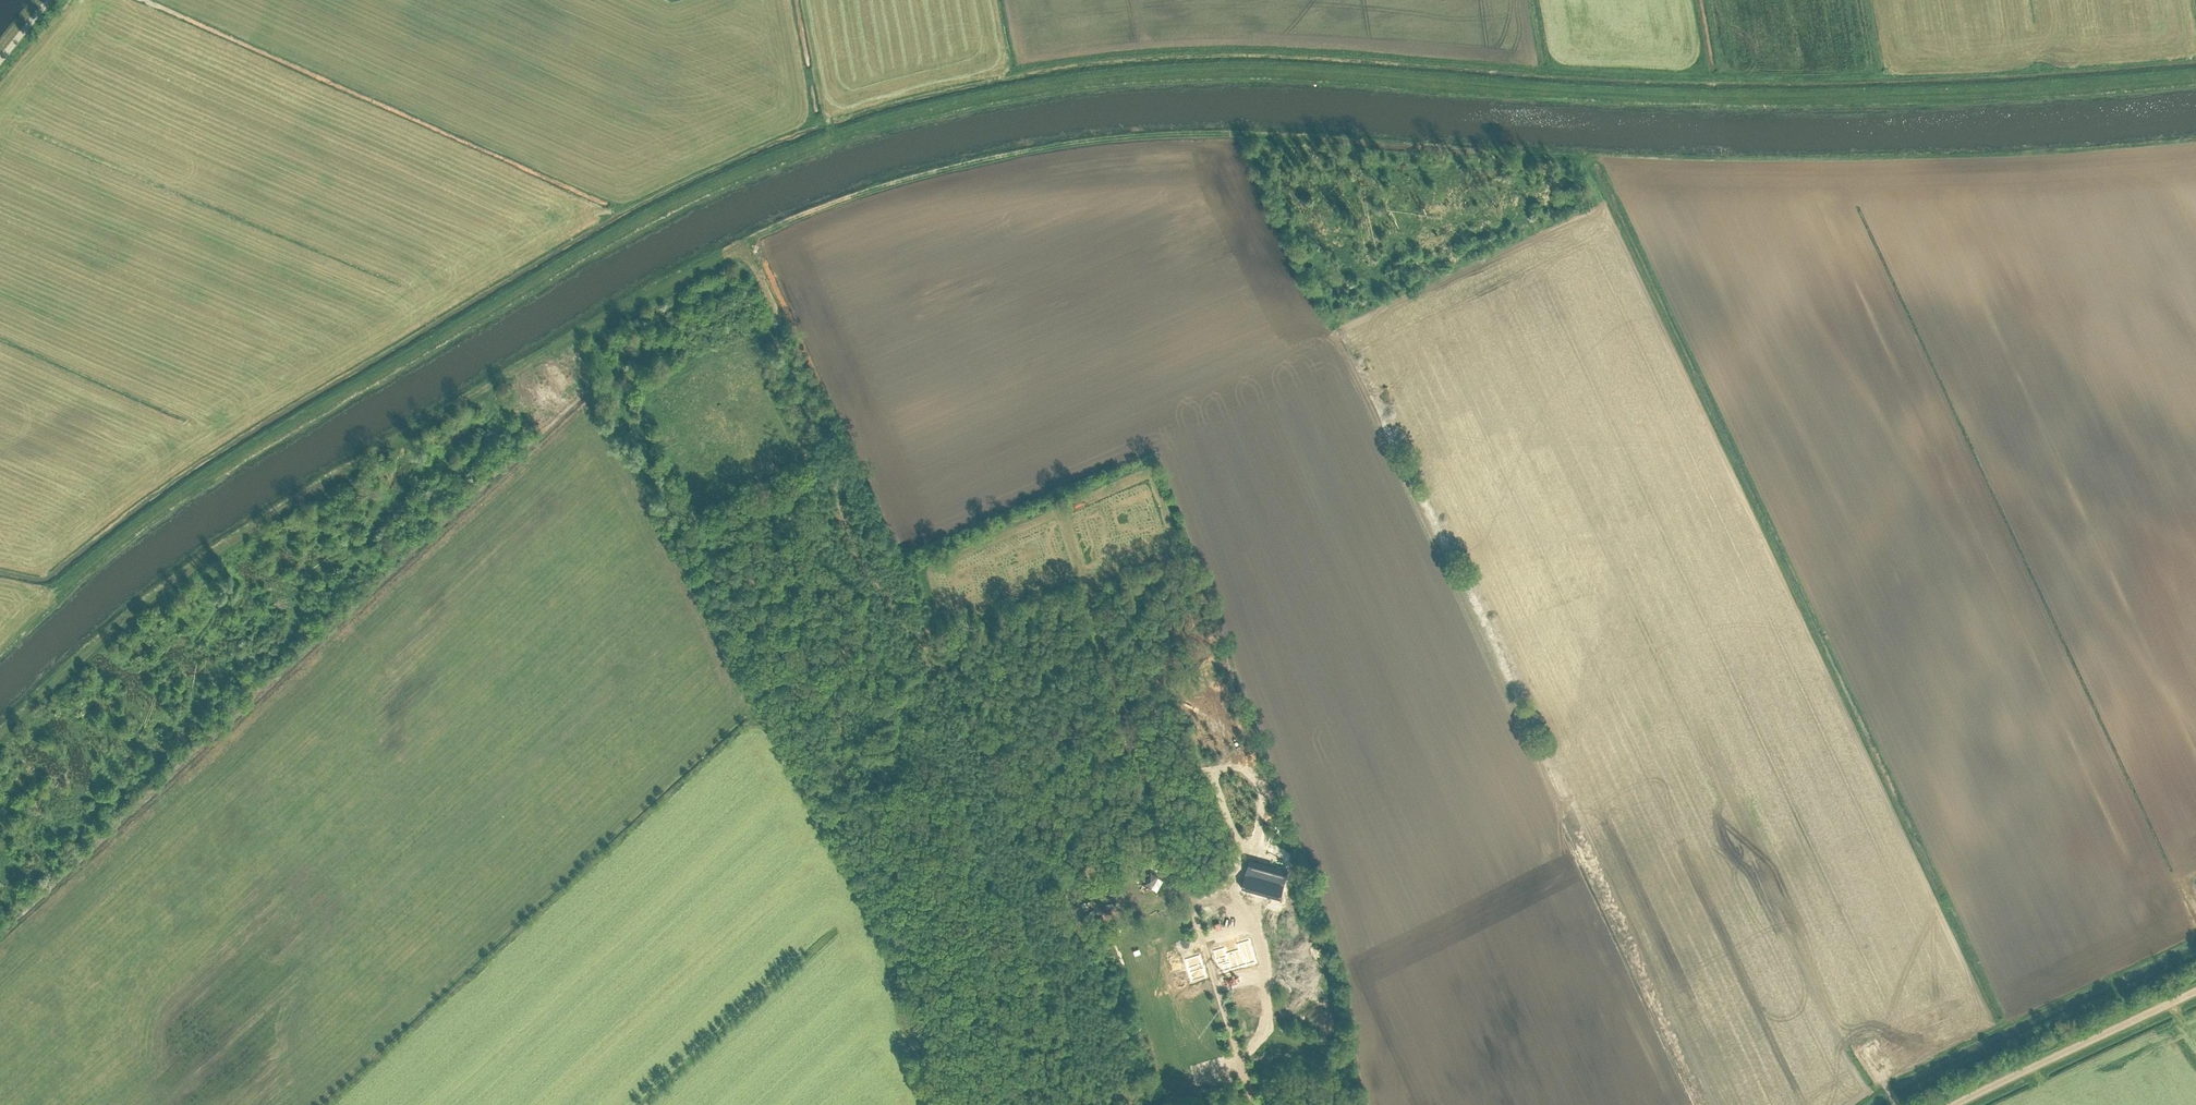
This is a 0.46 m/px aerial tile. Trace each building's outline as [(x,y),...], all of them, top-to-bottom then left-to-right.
[(1128,855),(1132,849),(1121,843),(1118,848),(1128,855)] [(1249,855),(1241,884),(1279,894),(1287,865),(1249,855)] [(1121,871),(1124,867),(1114,861),(1111,866),(1121,871)] [(1160,872),(1145,863),(1140,871),(1146,874),(1142,882),(1151,887),(1160,872)] [(1106,889),(1111,895),(1116,891),(1112,885),(1106,889)] [(1255,963),(1249,941),(1236,944),(1237,949),(1225,953),(1224,948),(1214,951),(1212,951),(1199,955),(1198,956),(1186,959),(1193,981),(1205,978),(1219,974),(1221,973),(1255,963)] [(1853,1057),(1860,1053),(1854,1045),(1842,1053),(1850,1066),(1856,1062),(1853,1057)] [(1861,1064),(1855,1067),(1865,1085),(1871,1081),(1861,1064)]
